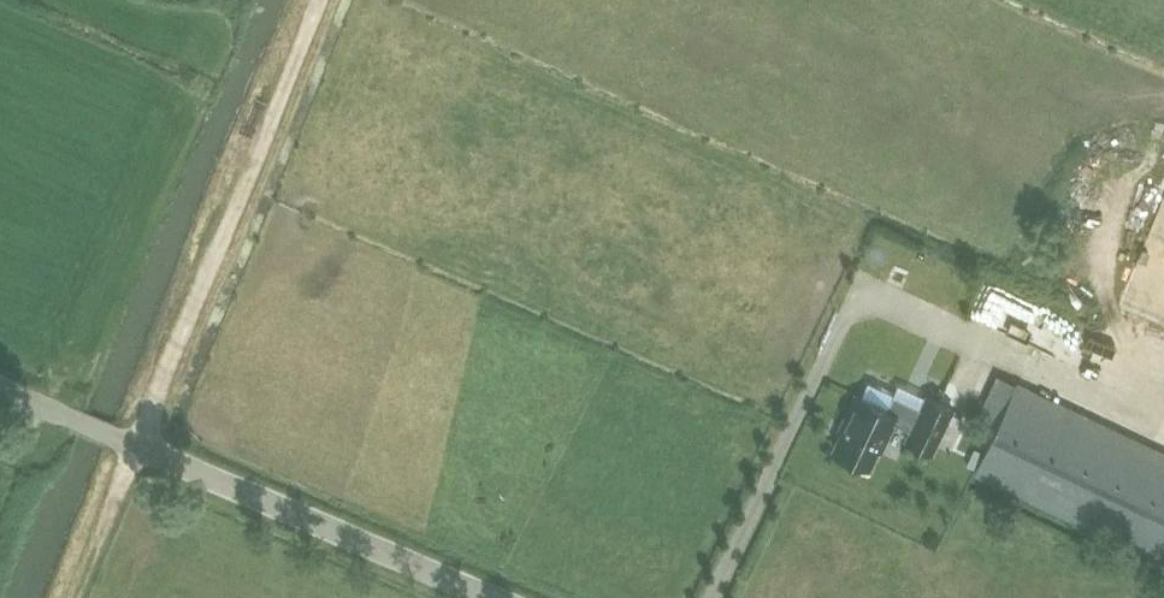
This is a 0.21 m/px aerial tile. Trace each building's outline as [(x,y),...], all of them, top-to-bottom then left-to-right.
[(1013,308),(1021,287),(999,279),(1004,265),(992,260),(979,295),(1013,308)] [(1163,302),(1163,265),(1136,262),(1132,290),(1145,292),(1144,299),(1163,302)] [(1096,353),(1109,335),(1055,297),(1042,315),(1096,353)] [(1134,325),(1151,327),(1153,312),(1136,310),(1134,325)] [(1163,562),(1163,449),(1017,379),(973,471),(1163,562)] [(932,454),(954,406),(925,393),(919,406),(893,395),(888,406),(854,390),(836,429),(838,430),(830,450),(870,468),(878,449),(882,450),(895,422),(908,429),(903,440),(932,454)] [(975,467),(983,450),(975,446),(966,463),(975,467)]
